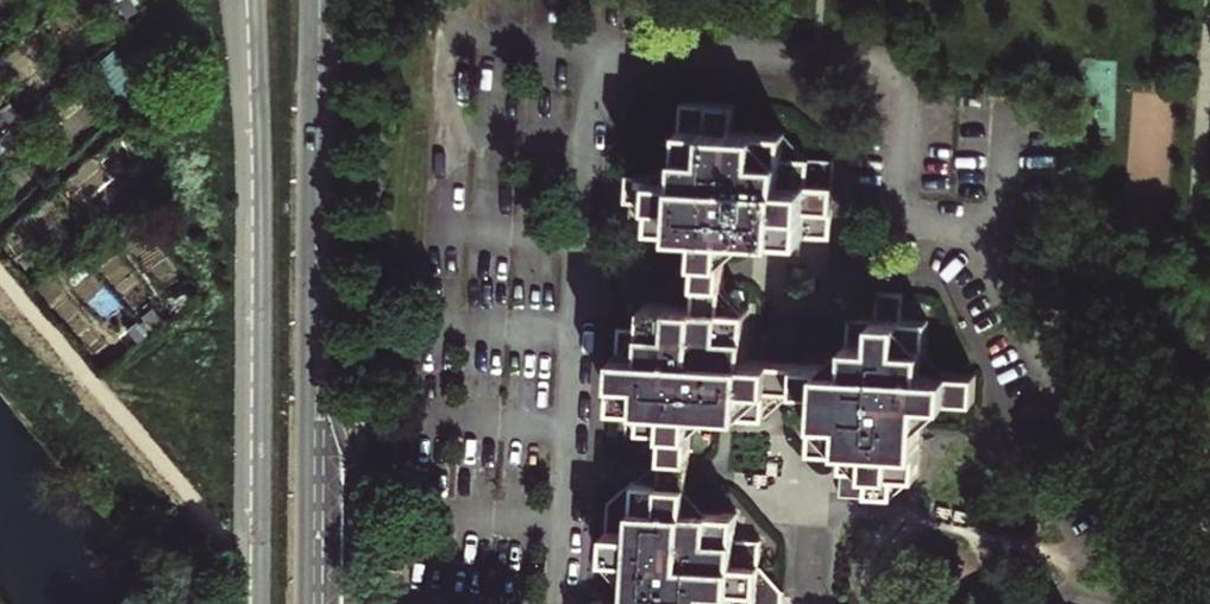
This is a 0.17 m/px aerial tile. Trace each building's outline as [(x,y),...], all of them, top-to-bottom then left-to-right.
[(685,99),(680,175),(629,172),(627,199),(652,199),(651,226),(702,228),(700,260),(700,267),(699,273),(697,306),(646,303),(645,327),(619,326),(615,403),(641,405),(639,430),(663,431),(661,462),(660,470),(660,482),(654,482),(645,481),(632,481),(618,493),(611,499),(608,501),(605,556),(631,558),(629,586),(628,603),(780,603),(781,591),(757,565),(759,540),(734,539),(735,514),(685,511),(686,482),(687,472),(688,463),(691,408),(721,409),(731,410),(766,412),(767,387),(784,388),(791,389),(820,391),(817,441),(842,442),(840,467),(842,468),(842,470),(842,473),(841,482),(841,493),(889,496),(891,471),(916,473),(919,426),(919,422),(921,397),(946,398),(972,399),(974,374),(923,371),(926,320),(901,318),(902,293),(877,291),(875,317),(850,315),(849,339),(847,365),(822,364),(816,364),(793,362),(785,362),(774,361),(746,360),(749,308),(723,307),(724,274),(725,268),(725,261),(727,230),(756,231),(776,232),(829,235),(831,215),(832,202),(833,180),(834,160),(807,158),(782,157),(784,131),(733,129),(735,102),(685,99)]
